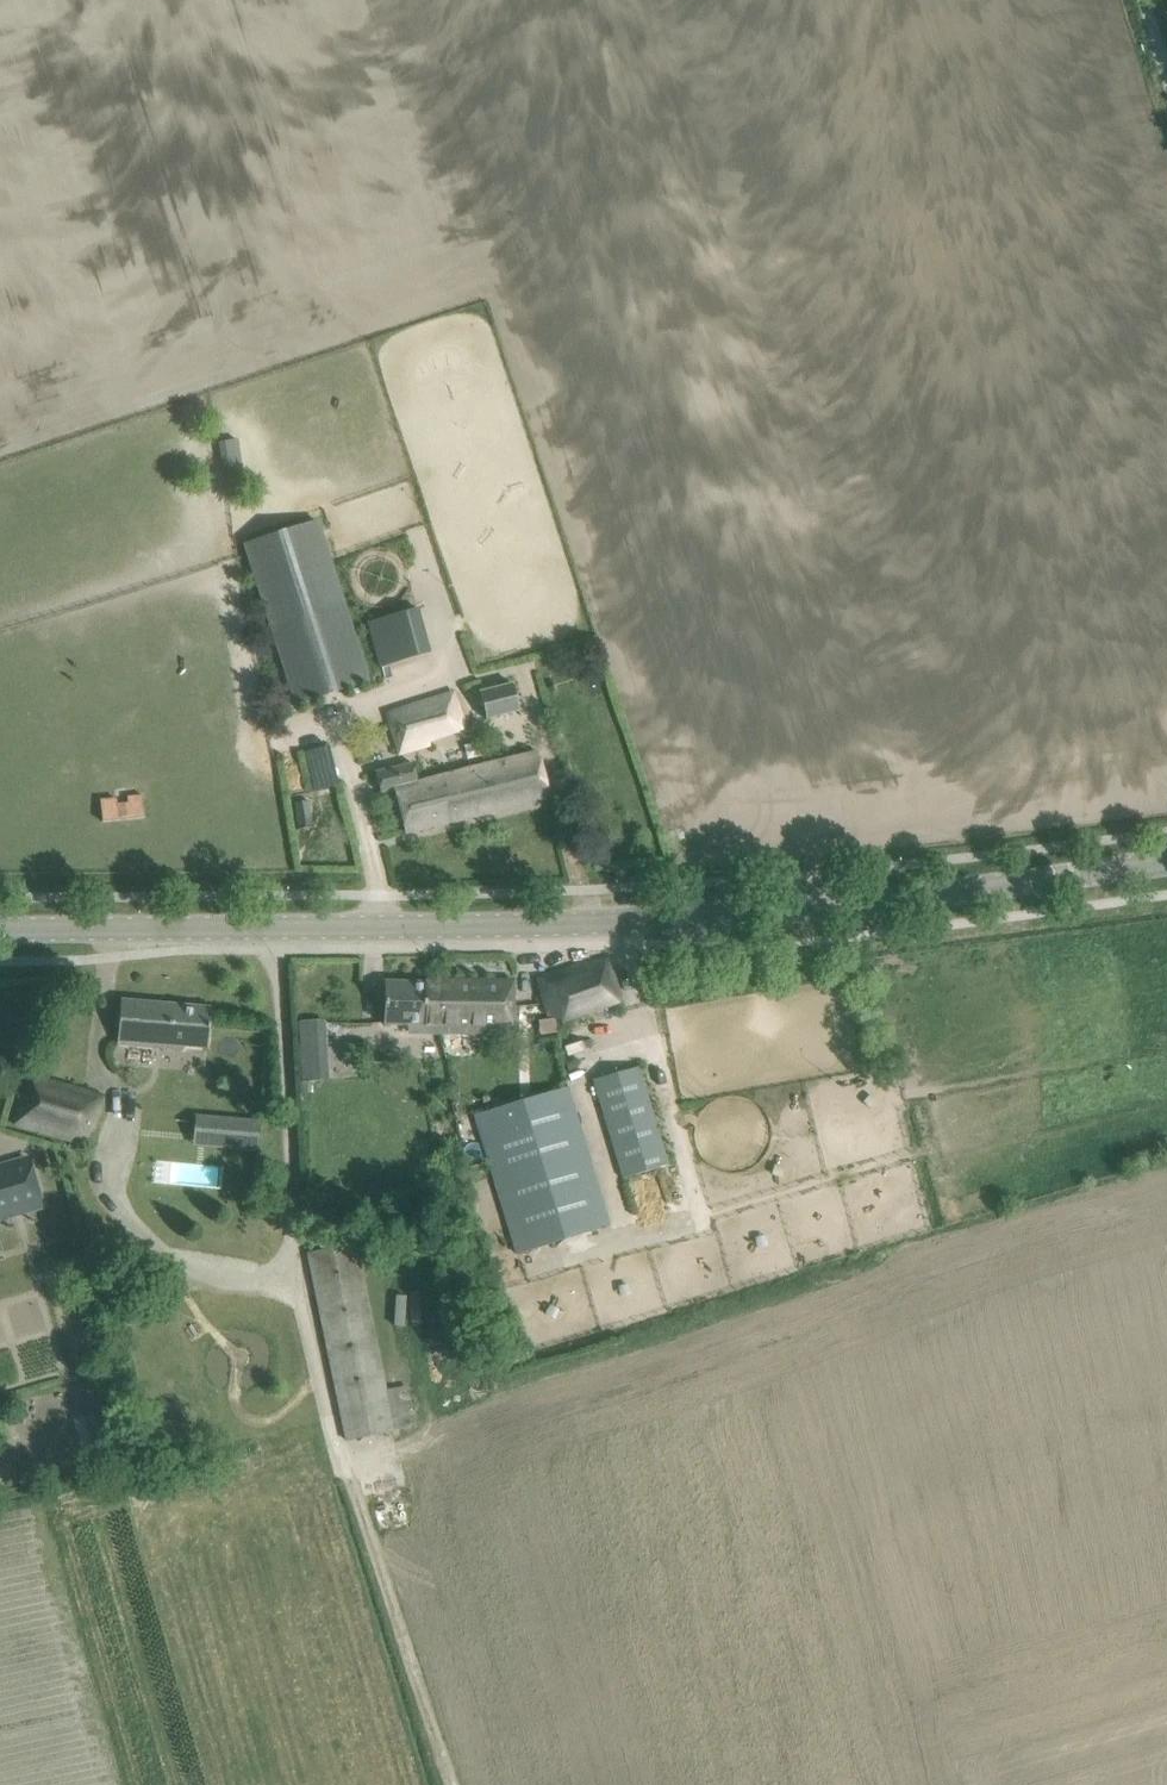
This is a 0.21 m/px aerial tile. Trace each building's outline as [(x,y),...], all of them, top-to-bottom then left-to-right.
[(225,468),(242,466),(239,439),(222,441),(225,468)] [(245,544),(296,704),(369,681),(318,521),(245,544)] [(479,691),(486,719),(520,711),(513,683),(479,691)] [(429,743),(429,742),(447,735),(447,734),(465,727),(452,692),(409,705),(387,713),(399,751),(429,743)] [(331,745),(305,750),(313,789),(339,783),(331,745)] [(537,752),(418,782),(413,763),(376,773),(381,793),(394,789),(406,833),(549,797),(537,752)] [(142,796),(128,798),(129,802),(117,804),(116,799),(101,800),(103,821),(144,817),(142,796)] [(295,803),(299,829),(313,827),(309,801),(295,803)] [(551,1019),(556,1034),(623,1013),(606,959),(537,976),(547,1015),(551,1019)] [(439,1024),(440,981),(425,980),(425,983),(385,982),(384,1024),(419,1025),(419,1031),(426,1031),(426,1023),(439,1024)] [(513,982),(440,981),(439,1024),(512,1025),(513,982)] [(117,1043),(184,1048),(184,1045),(208,1047),(211,1007),(121,1000),(117,1043)] [(299,1023),(302,1082),(324,1080),(320,1021),(299,1023)] [(593,1080),(623,1178),(668,1164),(639,1066),(593,1080)] [(15,1123),(88,1144),(103,1096),(30,1075),(15,1123)] [(475,1115),(517,1253),(610,1225),(568,1087),(475,1115)] [(257,1120),(212,1116),(209,1147),(255,1151),(257,1120)] [(40,1203),(28,1159),(0,1167),(0,1213),(40,1203)] [(307,1253),(346,1442),(418,1427),(409,1385),(387,1389),(356,1243),(307,1253)]
